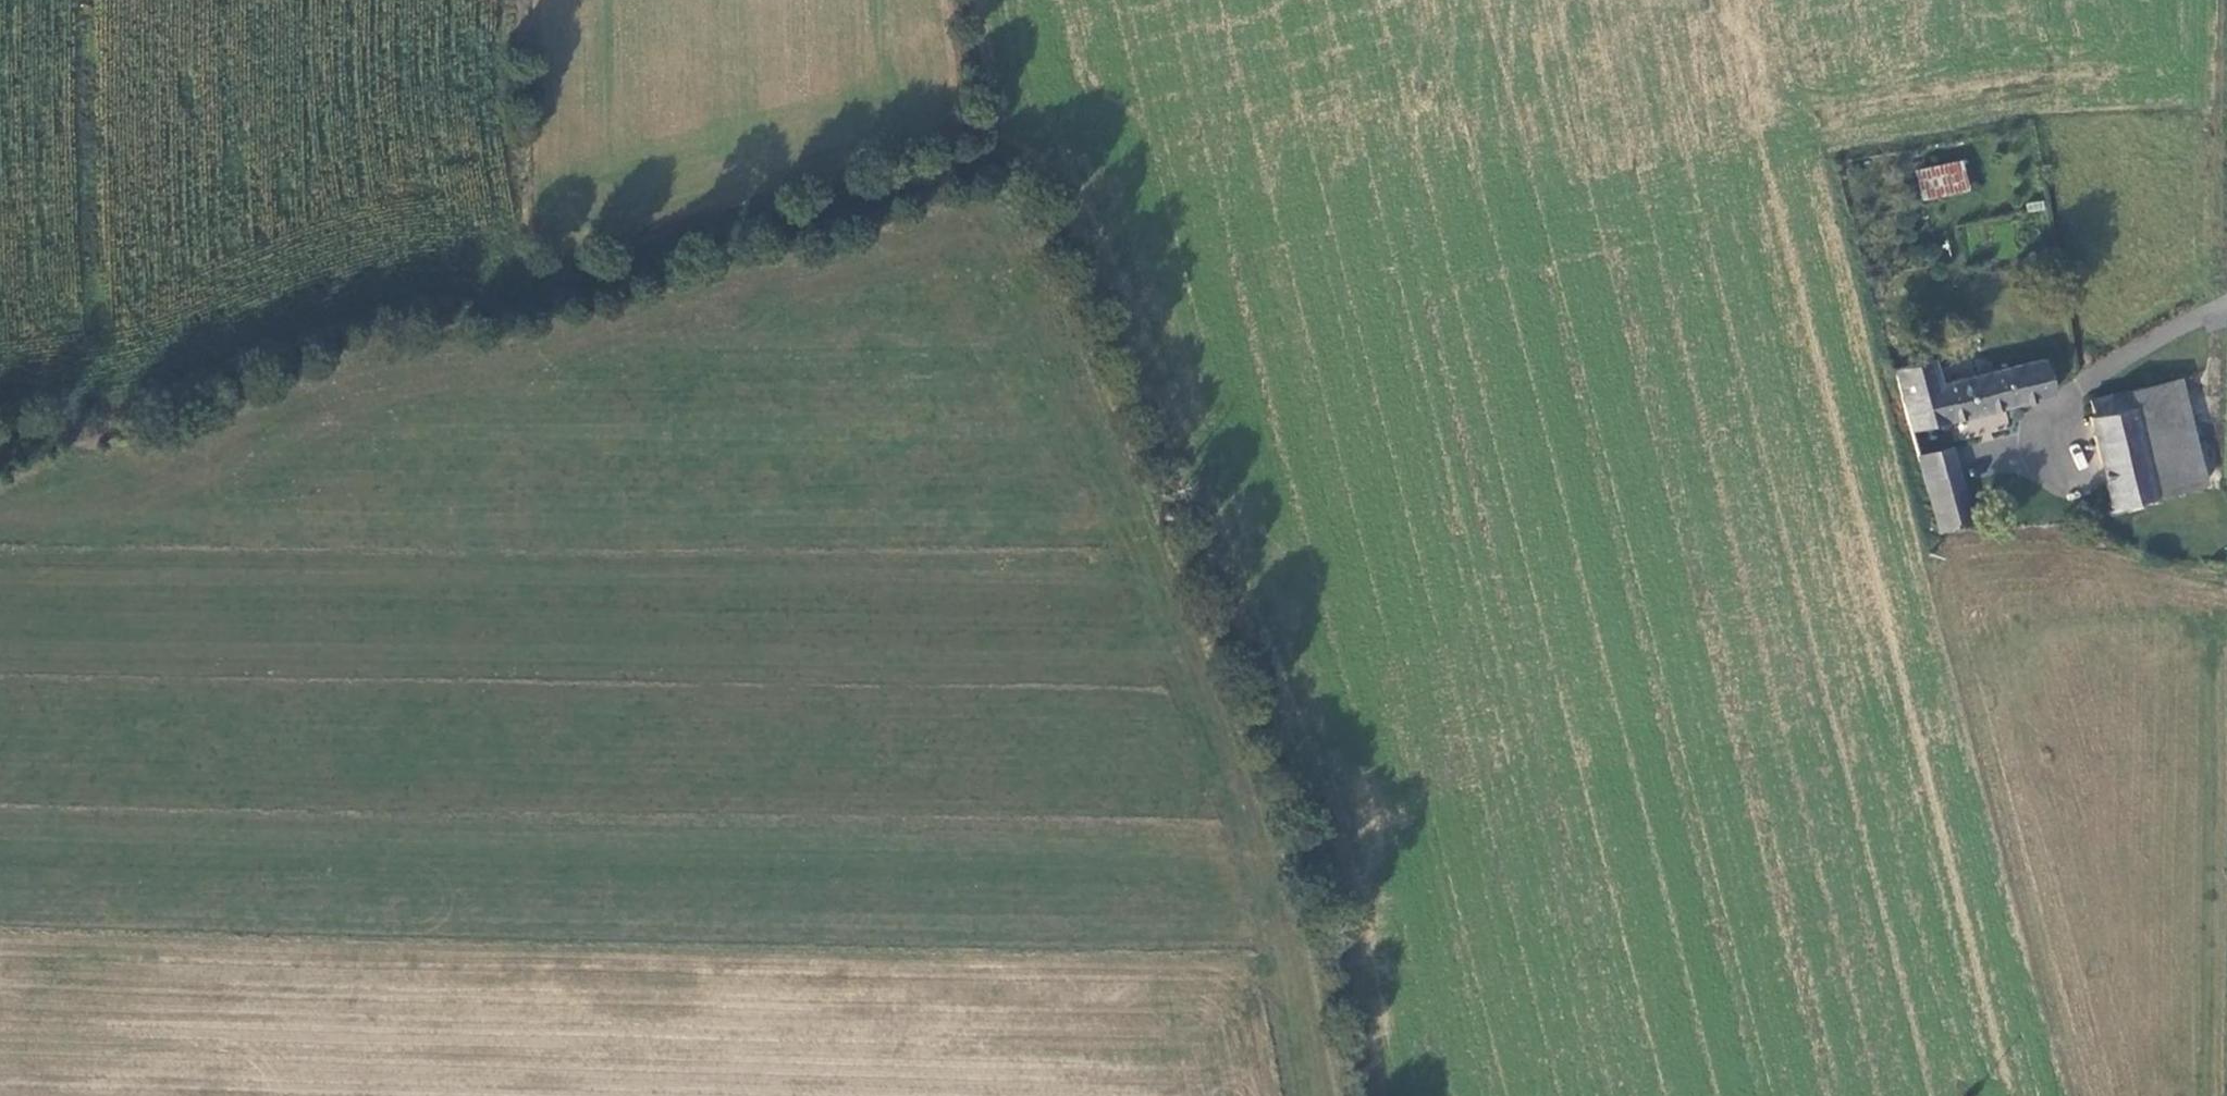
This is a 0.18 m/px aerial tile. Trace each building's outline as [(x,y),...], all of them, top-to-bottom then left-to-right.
[(1959,194),(1956,162),(1910,170),(1917,202),(1959,194)] [(2050,394),(2040,359),(1990,372),(1941,384),(1934,359),(1895,368),(1910,429),(2050,394)] [(2125,390),(2151,496),(2205,483),(2177,377),(2125,390)] [(2111,505),(2151,496),(2125,390),(2090,400),(2094,416),(2089,418),(2111,505)] [(1930,496),(1960,487),(1950,449),(1919,458),(1930,496)] [(1968,521),(1960,487),(1930,496),(1939,529),(1968,521)]
